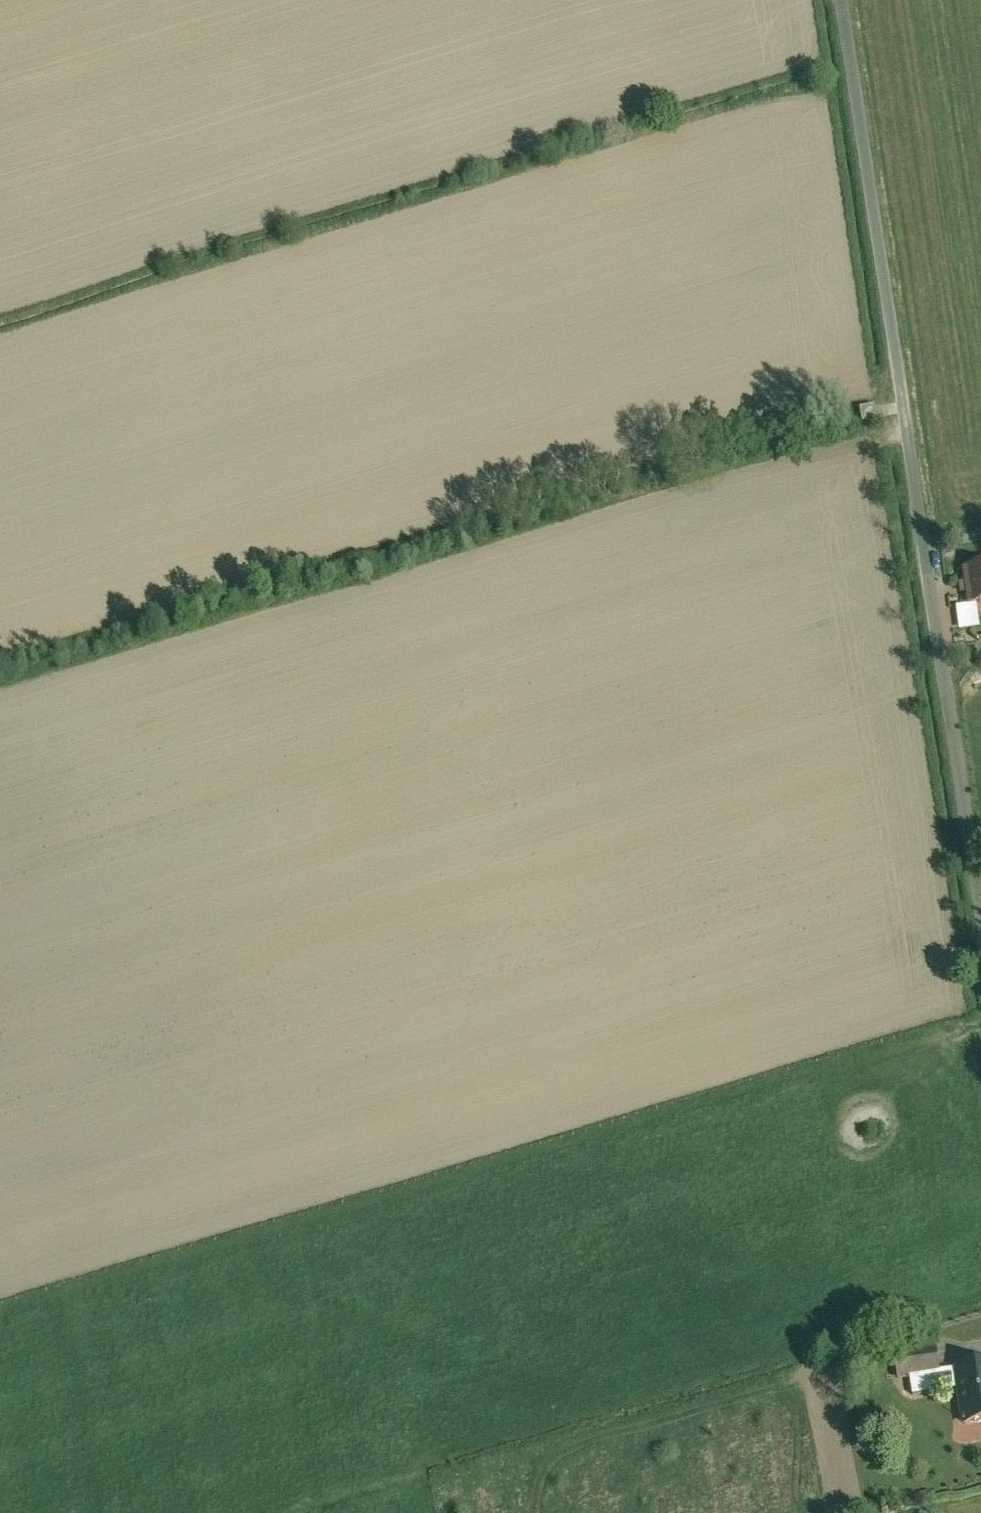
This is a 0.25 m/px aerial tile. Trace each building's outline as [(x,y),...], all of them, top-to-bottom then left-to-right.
[(881,411),(868,414),(871,426),(884,423),(881,411)] [(976,614),(980,614),(980,563),(968,565),(976,614)] [(975,629),(974,605),(953,606),(954,630),(975,629)] [(910,1400),(963,1393),(960,1377),(948,1379),(947,1369),(918,1372),(916,1358),(898,1360),(902,1385),(908,1384),(910,1400)] [(960,1374),(960,1377),(963,1393),(968,1432),(980,1430),(980,1371),(960,1374)]
